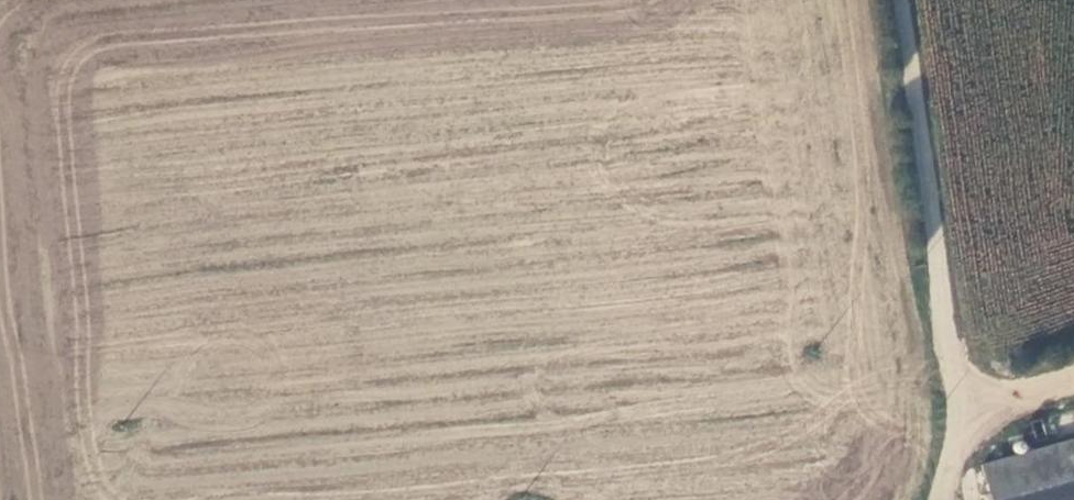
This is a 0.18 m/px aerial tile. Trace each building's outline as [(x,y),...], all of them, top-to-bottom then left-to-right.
[(983,469),(991,499),(1073,499),(1073,441),(983,469)]
